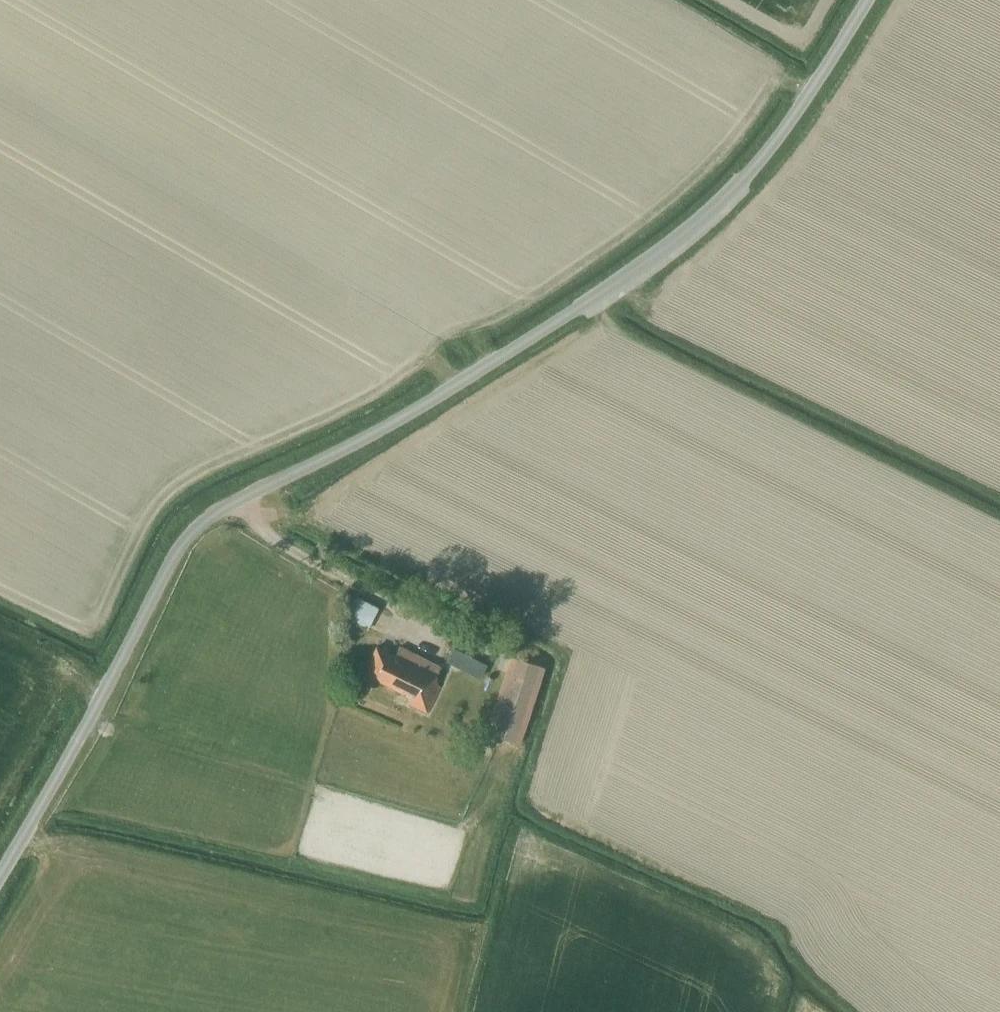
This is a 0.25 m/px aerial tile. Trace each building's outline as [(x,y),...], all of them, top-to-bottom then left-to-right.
[(348,612),(372,623),(382,600),(358,589),(348,612)] [(435,677),(440,666),(399,646),(394,656),(375,647),(363,672),(404,692),(406,704),(427,714),(440,686),(438,685),(435,677)] [(485,665),(453,648),(446,661),(479,677),(485,665)] [(511,657),(487,732),(519,743),(543,668),(511,657)]
